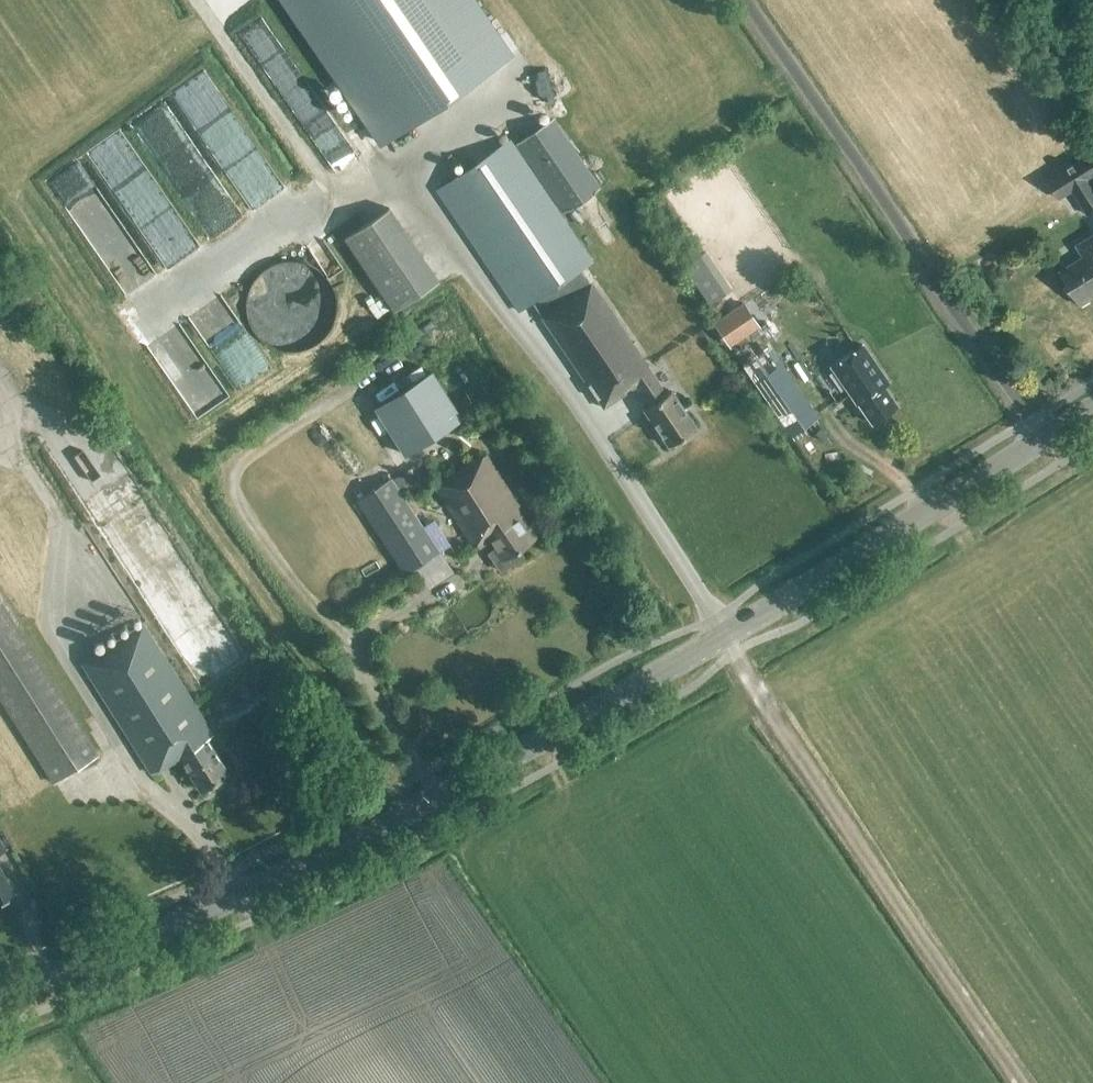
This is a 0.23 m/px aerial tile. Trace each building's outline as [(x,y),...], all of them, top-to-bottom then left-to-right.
[(381,142),(509,54),(472,0),(284,0),(381,142)] [(288,83),(308,116),(333,101),(314,68),(288,83)] [(563,212),(599,187),(552,118),(515,142),(563,212)] [(665,394),(590,283),(580,269),(592,261),(509,139),(437,189),(519,310),(531,301),(541,316),(603,407),(635,385),(649,405),(643,409),(658,431),(656,433),(662,442),(665,440),(668,445),(695,427),(671,390),(665,394)] [(1092,211),(1092,182),(1091,178),(1092,177),(1092,153),(1092,151),(1047,180),(1059,198),(1072,190),(1087,214),(1092,211)] [(396,199),(349,227),(395,303),(441,275),(396,199)] [(1080,304),(1092,296),(1092,237),(1078,246),(1085,257),(1060,273),(1080,304)] [(337,268),(349,260),(333,238),(321,246),(337,268)] [(945,270),(952,266),(946,257),(940,262),(945,270)] [(780,388),(795,378),(768,332),(752,342),(780,388)] [(862,344),(830,366),(856,403),(858,402),(872,422),(896,406),(882,385),(886,383),(888,382),(887,380),(883,375),(862,344)] [(431,371),(376,407),(405,452),(460,415),(431,371)] [(517,508),(519,506),(486,454),(435,487),(473,546),(487,537),(495,548),(487,553),(501,572),(523,556),(518,549),(536,536),(517,508)] [(357,500),(405,573),(449,545),(433,519),(422,527),(390,478),(357,500)] [(97,756),(0,603),(0,695),(55,783),(97,756)] [(182,629),(207,669),(246,644),(221,605),(182,629)] [(200,790),(227,772),(206,738),(213,734),(143,624),(82,663),(151,773),(179,756),(200,790)] [(15,893),(0,867),(0,901),(15,893)]
